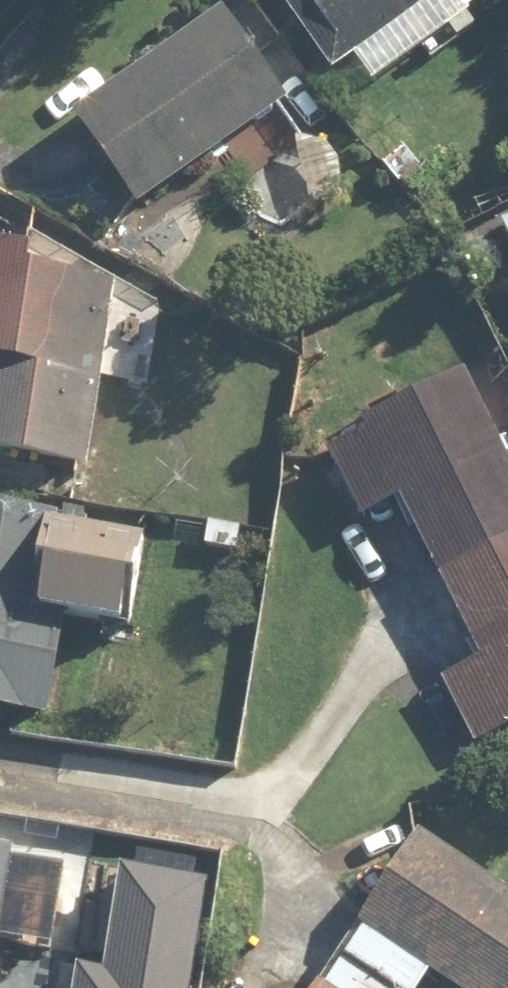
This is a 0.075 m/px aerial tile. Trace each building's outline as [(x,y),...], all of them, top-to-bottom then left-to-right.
[(339,73),(405,23),(433,59),(479,24),(469,11),(484,0),(283,0),(339,73)] [(295,104),(229,7),(69,117),(135,214),(295,104)] [(429,158),(379,101),(350,126),(400,184),(429,158)] [(351,192),(318,138),(251,179),(284,233),(351,192)] [(50,257),(0,251),(0,453),(94,465),(116,285),(50,257)] [(471,377),(384,421),(389,431),(343,455),(373,513),(401,498),(484,659),(445,679),(478,743),(507,727),(507,448),(471,377)] [(0,504),(0,703),(49,710),(62,616),(129,625),(142,524),(0,504)] [(420,834),(319,987),(421,987),(428,978),(443,987),(507,987),(507,892),(420,834)] [(0,842),(0,948),(1,944),(65,952),(75,881),(15,872),(19,845),(0,842)] [(74,987),(195,987),(216,873),(123,856),(103,965),(80,960),(74,987)]
